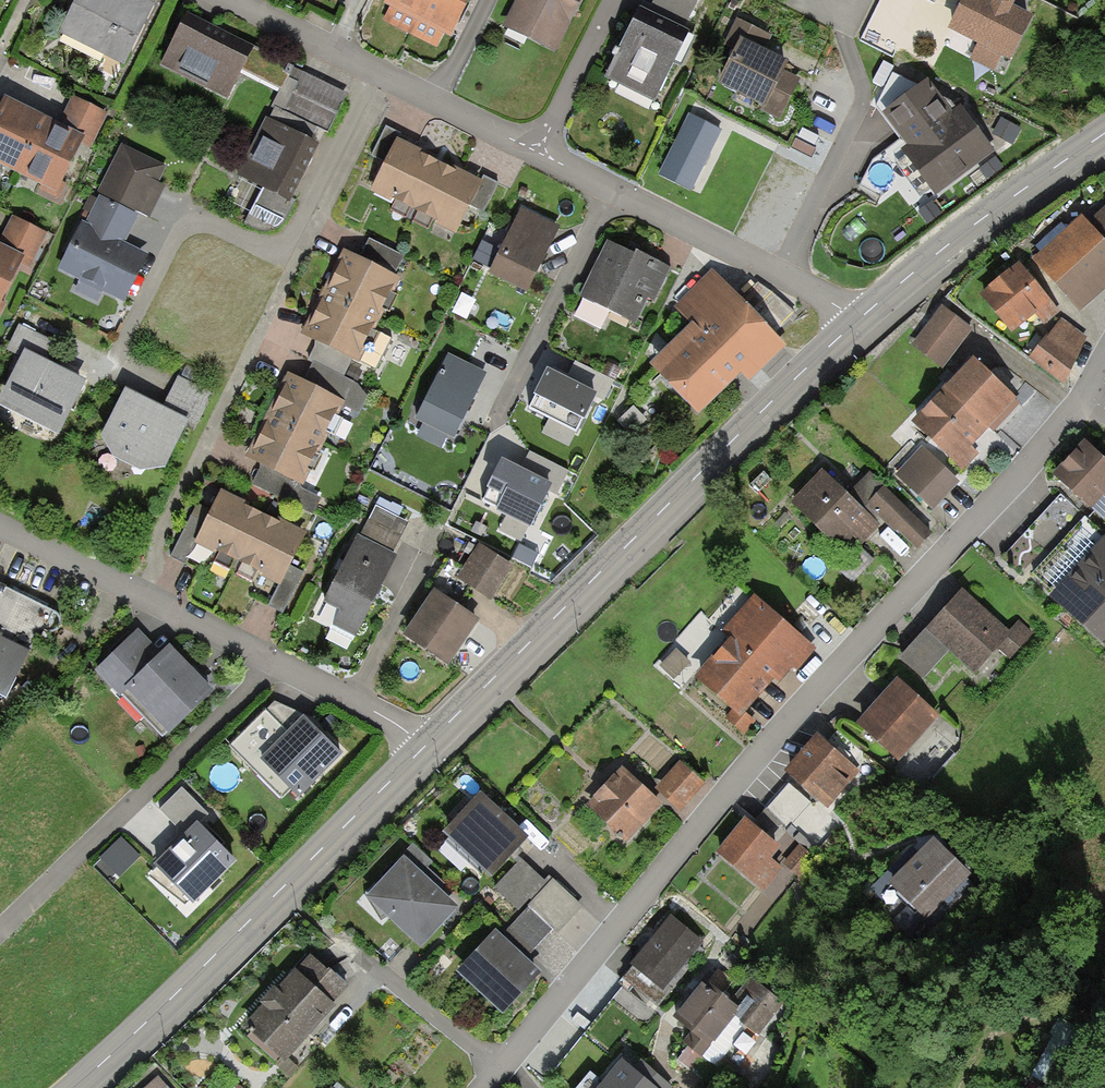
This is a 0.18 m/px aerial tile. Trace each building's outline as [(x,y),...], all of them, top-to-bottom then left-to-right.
[(146,0),(76,0),(58,33),(105,57),(99,68),(115,75),(121,64),(123,65),(155,5),(146,0)] [(385,3),(391,6),(385,18),(436,44),(443,31),(449,35),(467,0),(387,0),(385,3)] [(502,26),(556,53),(582,0),(515,0),(502,26)] [(652,6),(644,1),(605,79),(654,103),(683,45),(680,43),(701,0),(655,0),(652,6)] [(948,28),(1009,59),(1031,16),(1013,7),(1015,4),(1014,0),(963,0),(948,28)] [(280,89),(292,66),(187,12),(160,64),(228,98),(243,69),(280,89)] [(723,40),(736,47),(717,84),(759,106),(757,110),(780,121),(801,79),(786,72),(791,63),(766,50),(774,36),(736,16),(723,40)] [(292,66),(280,89),(274,103),(328,130),(346,93),(292,66)] [(3,97),(0,104),(0,166),(40,185),(38,190),(59,200),(67,184),(61,181),(80,144),(91,149),(107,115),(70,97),(57,123),(3,97)] [(934,124),(931,120),(875,161),(862,186),(879,194),(894,183),(915,212),(995,151),(977,127),(960,105),(934,124)] [(724,129),(691,112),(660,173),(694,190),(724,129)] [(320,144),(265,116),(235,175),(290,203),(320,144)] [(999,117),(991,132),(1013,143),(1021,129),(999,117)] [(402,135),(387,128),(373,155),(386,162),(372,189),(456,232),(470,205),(482,211),(497,182),(482,174),(479,180),(400,140),(402,135)] [(122,144),(99,192),(151,218),(166,187),(159,183),(167,166),(122,144)] [(81,222),(57,271),(125,304),(148,256),(123,243),(135,217),(100,200),(87,225),(81,222)] [(1082,216),(1031,261),(1078,313),(1104,289),(1104,203),(1086,220),(1082,216)] [(560,227),(521,208),(488,273),(527,292),(549,249),(560,227)] [(4,302),(1,301),(20,261),(31,266),(47,234),(11,217),(0,239),(0,311),(4,302)] [(360,258),(342,249),(300,335),(315,343),(308,360),(312,362),(344,378),(352,362),(359,365),(402,277),(396,274),(404,256),(369,239),(360,258)] [(632,252),(607,240),(579,296),(633,323),(647,295),(656,299),(670,271),(632,252)] [(1058,312),(1018,264),(981,295),(1011,331),(1036,311),(1046,322),(1058,312)] [(786,348),(714,271),(678,305),(695,324),(651,365),(696,414),(740,373),(749,383),(786,348)] [(971,329),(941,306),(911,346),(941,368),(971,329)] [(1087,337),(1062,319),(1028,358),(1066,386),(1087,337)] [(7,350),(20,357),(0,396),(0,408),(57,437),(85,382),(47,363),(56,345),(19,326),(7,350)] [(486,374),(450,356),(416,420),(452,439),(476,394),(486,374)] [(1019,402),(972,359),(912,424),(964,472),(981,453),(973,446),(989,429),(992,431),(1019,402)] [(312,362),(303,380),(346,401),(344,406),(359,413),(367,397),(354,383),(344,378),(312,362)] [(559,376),(548,370),(529,408),(578,433),(597,395),(559,376)] [(303,380),(289,373),(246,459),(261,466),(303,487),(344,406),(346,401),(303,380)] [(164,408),(124,388),(100,435),(112,457),(139,470),(165,467),(188,422),(198,427),(215,394),(180,376),(164,408)] [(1053,475),(1092,510),(1104,495),(1104,460),(1083,441),(1053,475)] [(959,482),(922,447),(895,475),(932,510),(959,482)] [(513,467),(502,462),(481,504),(506,516),(499,530),(522,542),(548,492),(556,496),(567,474),(529,454),(521,471),(513,467)] [(303,487),(261,466),(252,484),(313,514),(321,498),(302,488),(303,487)] [(847,495),(822,470),(790,502),(838,550),(852,536),(861,545),(880,526),(872,518),(876,515),(866,505),(885,486),(871,472),(847,495)] [(916,549),(932,533),(885,486),(866,505),(876,515),(894,533),(897,530),(916,549)] [(307,530),(221,488),(211,508),(197,501),(169,559),(185,567),(196,545),(279,585),(270,604),(284,611),(302,573),(289,567),(307,530)] [(380,498),(360,538),(393,554),(408,522),(398,517),(402,509),(380,498)] [(1085,518),(1063,542),(1058,548),(1034,574),(1055,592),(1050,597),(1102,645),(1104,642),(1104,536),(1085,518)] [(347,562),(343,560),(322,603),(339,612),(332,625),(355,637),(396,556),(393,554),(360,538),(347,562)] [(858,543),(835,568),(853,584),(876,559),(858,543)] [(512,567),(476,545),(456,578),(492,600),(512,567)] [(8,699),(53,609),(0,583),(0,696),(8,699)] [(481,620),(434,588),(401,636),(448,668),(481,620)] [(1007,630),(961,589),(915,641),(899,659),(923,681),(949,652),(975,674),(998,649),(1009,658),(1031,633),(1017,620),(1007,630)] [(819,649),(752,594),(721,631),(730,638),(695,681),(732,712),(727,718),(743,732),(754,719),(746,713),(773,681),(780,687),(793,671),(797,674),(819,649)] [(159,648),(136,625),(92,668),(163,739),(213,690),(165,642),(159,648)] [(925,704),(894,678),(854,723),(899,762),(939,717),(925,704)] [(340,754),(301,715),(257,759),(296,797),(340,754)] [(859,772),(815,734),(782,772),(818,802),(826,810),(859,772)] [(705,783),(680,761),(655,789),(681,811),(705,783)] [(662,805),(621,766),(583,806),(625,845),(662,805)] [(789,783),(754,821),(776,841),(784,831),(807,851),(812,845),(801,836),(822,813),(826,810),(818,802),(810,803),(789,783)] [(526,838),(478,792),(440,833),(488,878),(526,838)] [(775,843),(745,818),(714,855),(762,894),(783,868),(771,858),(780,848),(775,843)] [(234,859),(196,821),(153,864),(192,902),(234,859)] [(934,838),(889,883),(925,919),(961,882),(970,874),(934,838)] [(104,856),(116,877),(141,863),(129,842),(104,856)] [(432,863),(413,845),(364,895),(419,948),(457,909),(421,874),(432,863)] [(815,859),(799,846),(783,865),(799,879),(815,859)] [(545,883),(520,860),(494,889),(519,912),(545,883)] [(584,907),(550,880),(506,933),(531,954),(551,929),(560,936),(584,907)] [(703,941),(670,914),(630,963),(634,966),(623,979),(657,1006),(670,990),(666,987),(703,941)] [(542,974),(495,932),(458,973),(505,1015),(542,974)] [(309,949),(238,1028),(279,1064),(310,1030),(331,1006),(328,1003),(346,983),(309,949)] [(730,1000),(705,980),(690,998),(674,1019),(692,1033),(685,1042),(703,1057),(735,1017),(758,1035),(783,1003),(763,987),(768,981),(754,970),(730,1000)] [(620,1057),(600,1080),(591,1073),(578,1087),(673,1087),(644,1064),(637,1072),(620,1057)] [(144,1087),(169,1087),(159,1076),(144,1087)]
